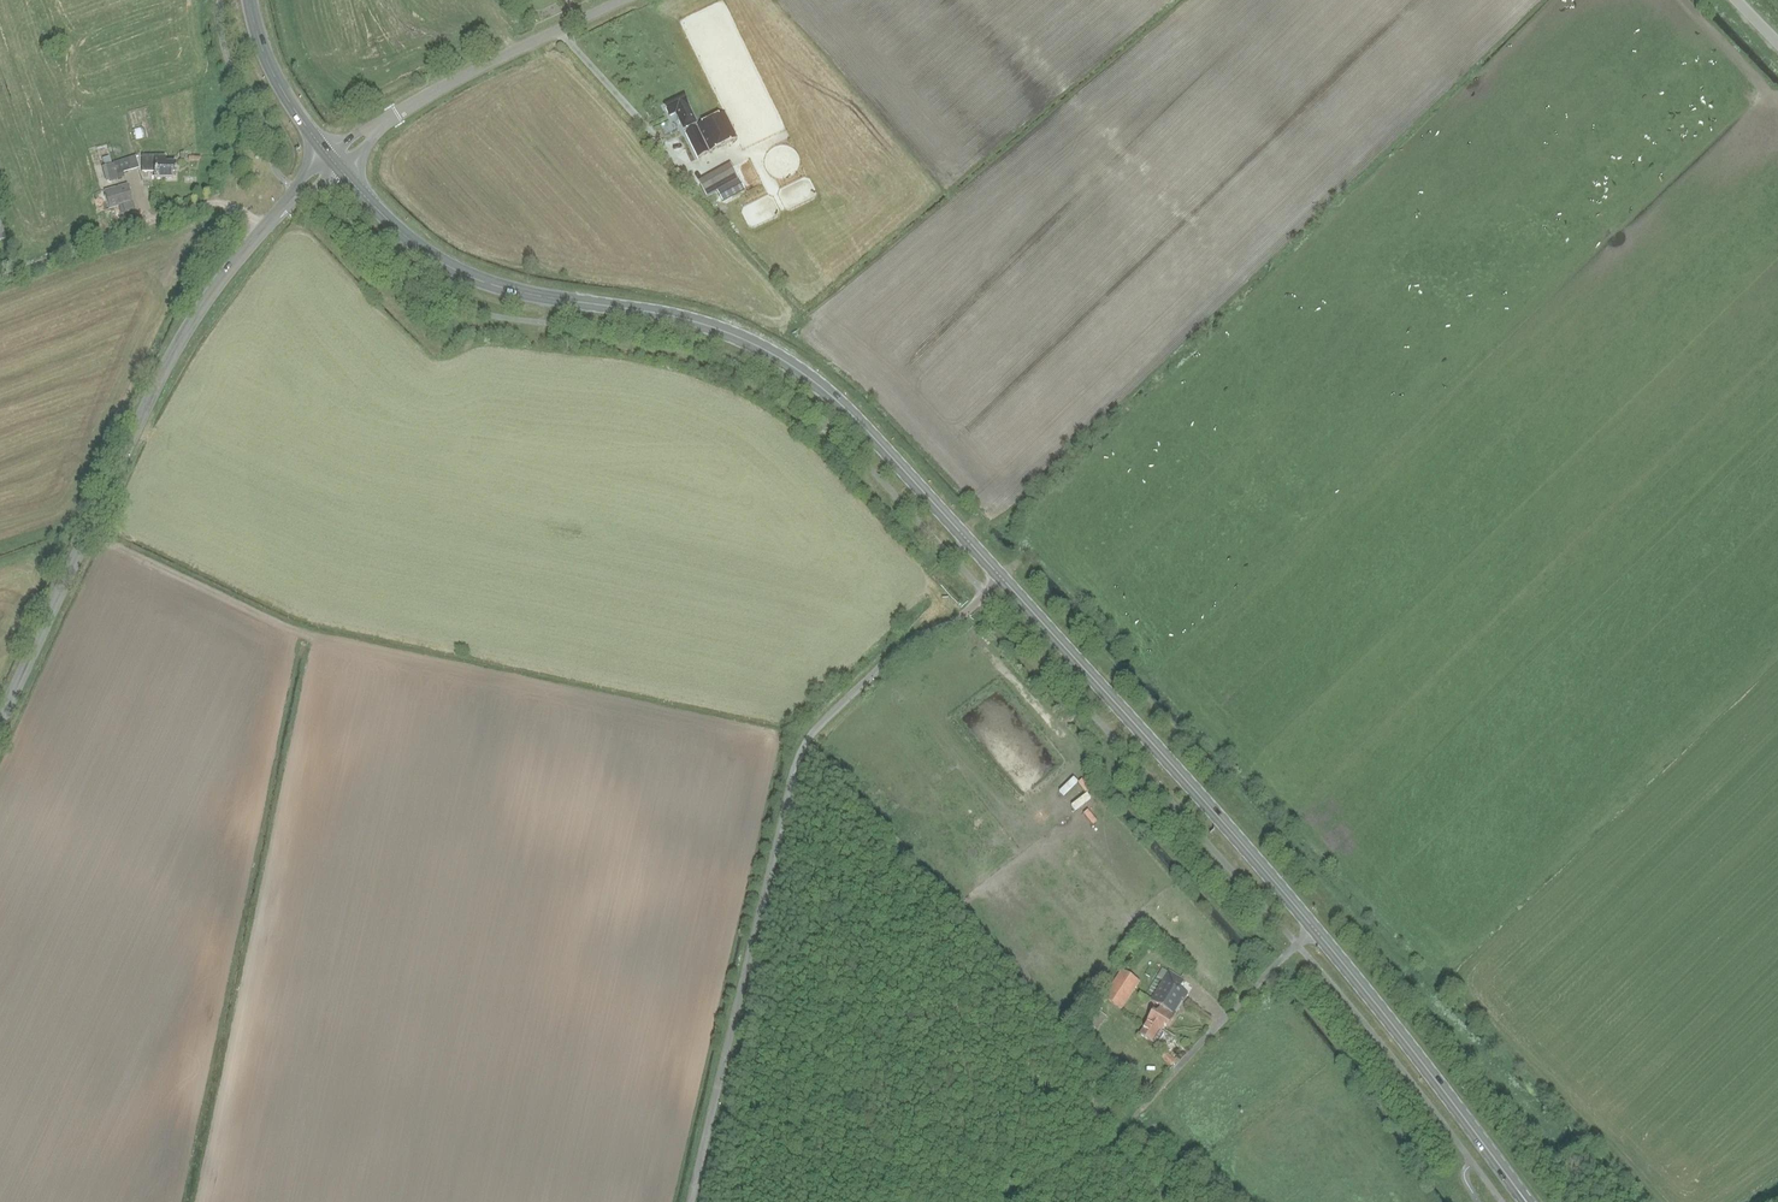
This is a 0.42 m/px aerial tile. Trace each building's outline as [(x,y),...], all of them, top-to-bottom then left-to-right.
[(677,113),(680,121),(698,158),(710,152),(718,148),(737,138),(725,113),(698,127),(688,107),(689,107),(684,97),(665,106),(670,116),(677,113)] [(112,163),(113,164),(101,167),(106,183),(117,179),(117,180),(124,178),(123,173),(140,168),(136,156),(112,163)] [(175,179),(175,163),(165,163),(165,157),(142,156),(142,173),(154,173),(154,179),(175,179)] [(731,164),(698,182),(707,197),(739,180),(731,164)] [(109,209),(119,206),(121,214),(135,210),(127,185),(104,191),(109,209)] [(1175,1015),(1188,994),(1180,989),(1185,981),(1168,971),(1151,1000),(1161,1006),(1157,1013),(1154,1011),(1147,1023),(1148,1024),(1141,1035),(1156,1045),(1161,1035),(1159,1034),(1160,1032),(1162,1033),(1165,1027),(1168,1029),(1175,1018),(1171,1015),(1173,1013),(1175,1015)] [(1120,1009),(1138,982),(1123,973),(1106,999),(1120,1009)] [(1094,1006),(1081,1023),(1087,1028),(1090,1025),(1095,1029),(1106,1016),(1101,1012),(1094,1006)] [(1170,1065),(1176,1059),(1164,1048),(1158,1054),(1170,1065)]
